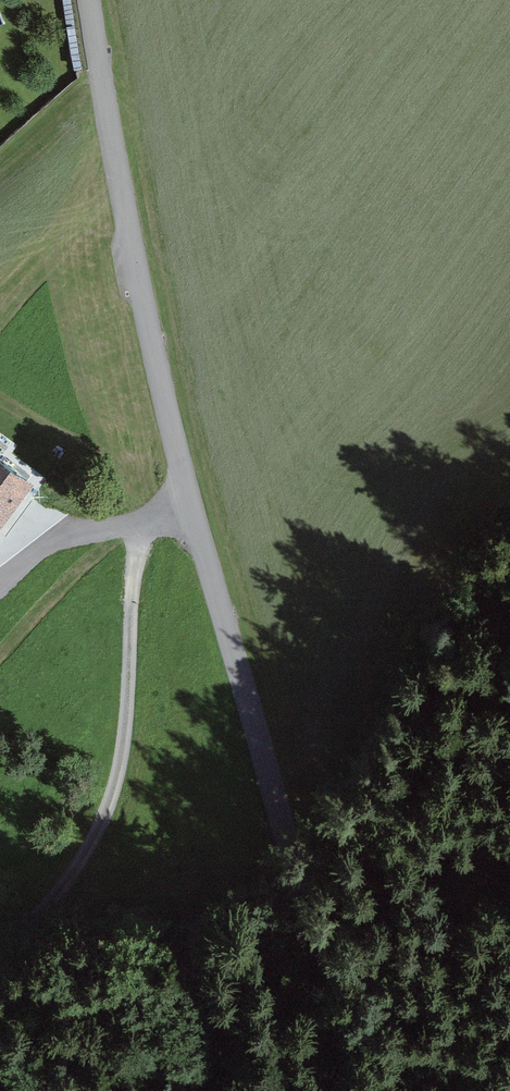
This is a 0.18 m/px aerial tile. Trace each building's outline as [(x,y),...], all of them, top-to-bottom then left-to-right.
[(34,494),(0,472),(0,546),(34,494)]
